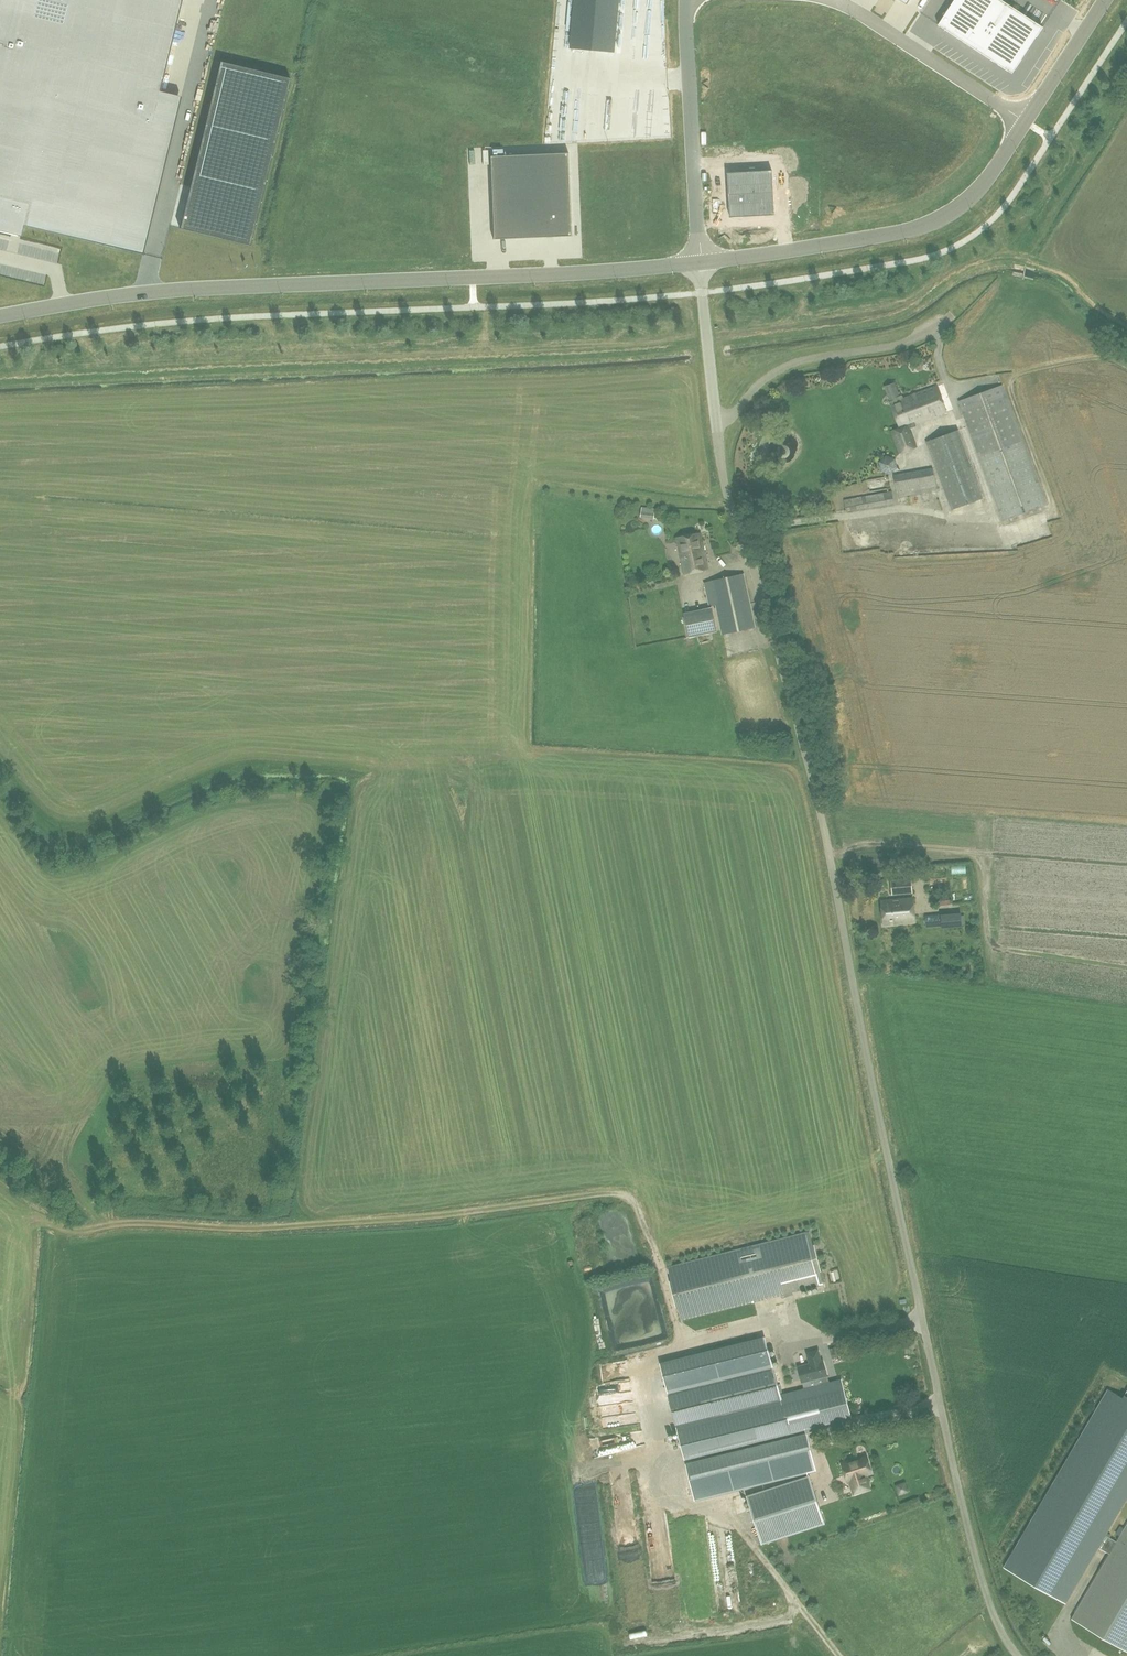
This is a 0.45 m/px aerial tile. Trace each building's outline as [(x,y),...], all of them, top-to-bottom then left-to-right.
[(11,234),(21,236),(23,225),(61,234),(121,249),(143,254),(181,97),(160,91),(182,0),(0,0),(0,231),(11,234)] [(571,48),(615,52),(619,0),(575,0),(571,48)] [(938,25),(1012,74),(1043,27),(1001,0),(955,0),(938,25)] [(220,62),(180,228),(250,245),(290,79),(220,62)] [(569,153),(490,156),(493,240),(573,236),(569,153)] [(775,215),(772,170),(728,173),(731,217),(775,215)] [(914,448),(906,426),(946,411),(937,386),(902,399),(899,392),(897,393),(894,383),(885,386),(892,402),(890,403),(899,428),(892,431),(900,453),(914,448)] [(960,401),(1004,521),(1047,505),(1003,385),(960,401)] [(927,442),(952,509),(983,498),(959,430),(927,442)] [(881,472),(891,475),(897,468),(895,459),(887,455),(879,462),(881,472)] [(934,468),(894,475),(898,498),(938,490),(934,468)] [(893,491),(844,500),(847,512),(895,503),(893,491)] [(708,569),(700,533),(677,538),(685,574),(708,569)] [(704,582),(707,593),(714,592),(723,635),(755,628),(743,574),(704,582)] [(717,631),(713,611),(685,617),(689,637),(717,631)] [(893,894),(912,893),(912,878),(892,879),(893,894)] [(884,925),(916,922),(913,898),(882,901),(884,925)] [(941,914),(925,915),(926,927),(942,926),(942,927),(963,925),(961,913),(941,914)] [(823,1285),(820,1271),(821,1271),(814,1244),(813,1244),(810,1231),(668,1267),(682,1320),(823,1285)] [(790,1307),(781,1309),(785,1328),(794,1326),(790,1307)] [(842,1379),(829,1382),(816,1385),(805,1388),(781,1394),(765,1337),(660,1363),(684,1458),(851,1416),(842,1379)] [(814,1379),(816,1385),(829,1382),(823,1360),(821,1360),(818,1350),(807,1353),(810,1363),(798,1367),(802,1383),(814,1379)] [(1123,1398),(1108,1389),(1004,1567),(1066,1604),(1099,1547),(1109,1554),(1116,1541),(1110,1538),(1106,1535),(1126,1499),(1126,1391),(1123,1398)] [(637,1428),(643,1425),(634,1406),(628,1409),(637,1428)] [(744,1488),(816,1471),(809,1441),(688,1471),(695,1500),(744,1488)] [(871,1473),(866,1457),(841,1465),(846,1481),(849,1480),(853,1494),(869,1489),(865,1475),(871,1473)] [(747,1495),(762,1544),(824,1524),(809,1476),(747,1495)] [(632,1499),(621,1503),(625,1517),(637,1514),(632,1499)] [(1116,1541),(1109,1554),(1072,1618),(1126,1650),(1126,1523),(1116,1541)]
